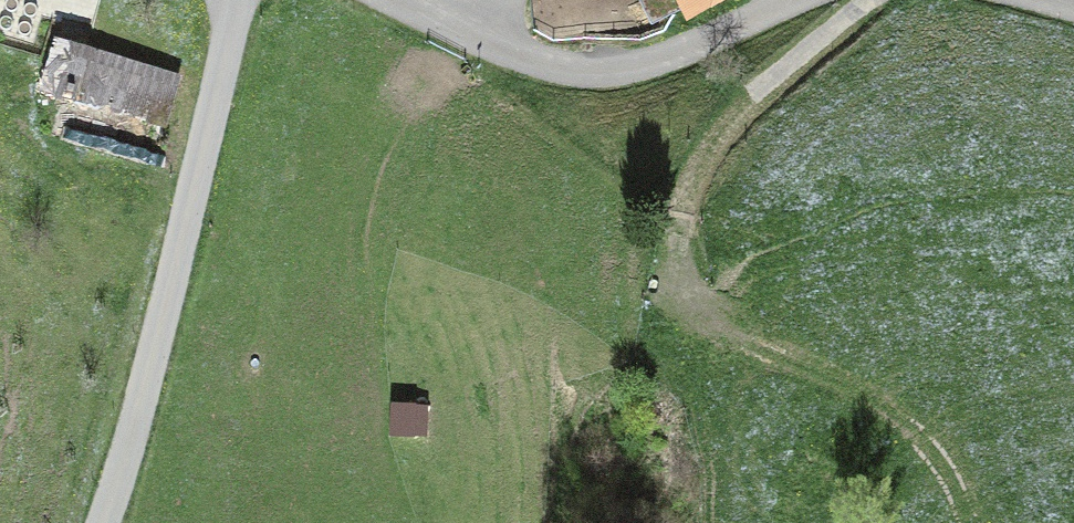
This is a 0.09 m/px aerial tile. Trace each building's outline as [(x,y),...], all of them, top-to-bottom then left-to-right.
[(660,34),(729,0),(644,0),(660,34)] [(45,91),(164,126),(176,83),(58,48),(45,91)]
